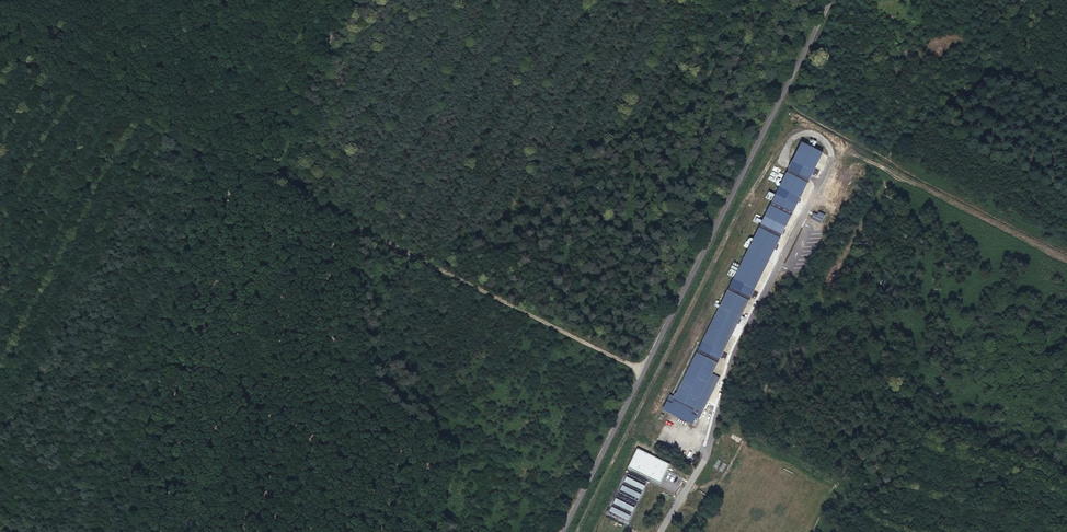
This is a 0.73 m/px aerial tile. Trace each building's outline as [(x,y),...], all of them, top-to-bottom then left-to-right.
[(822,156),(796,143),(670,393),(665,391),(656,409),(666,414),(669,409),(700,424),(707,411),(699,407),(702,400),(711,404),(726,374),(715,369),(822,156)] [(662,482),(669,463),(636,450),(628,470),(662,482)] [(628,522),(646,481),(641,479),(640,483),(625,477),(609,514),(628,522)]
